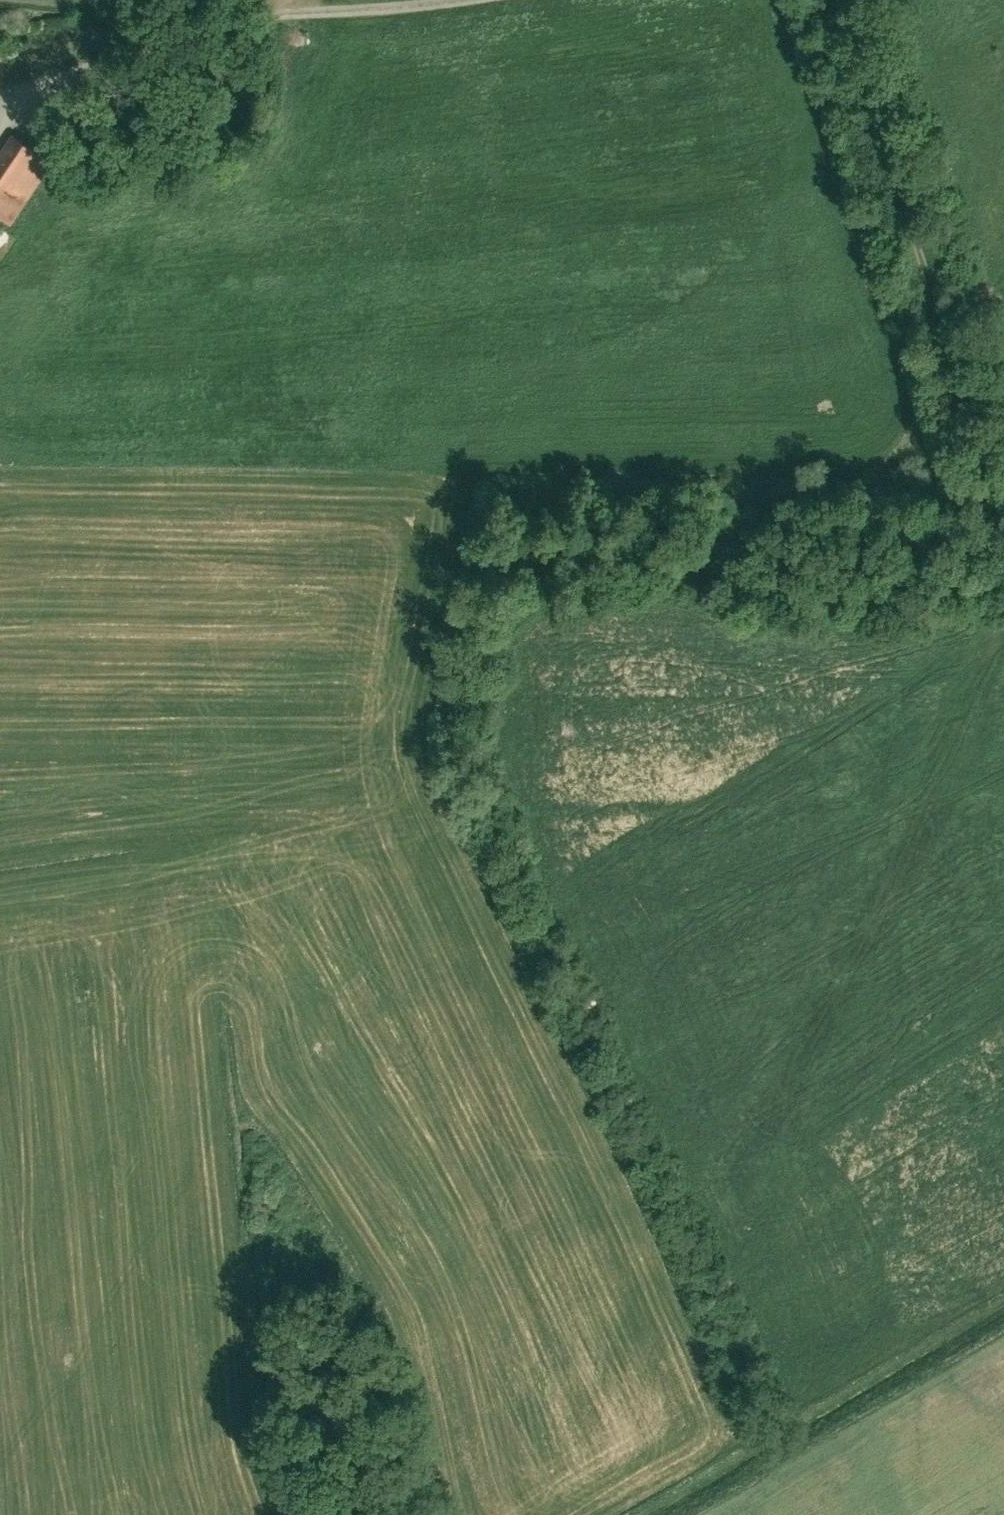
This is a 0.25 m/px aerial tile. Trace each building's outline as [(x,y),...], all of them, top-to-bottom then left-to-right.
[(0,155),(0,214),(12,221),(51,161),(12,136),(0,155)]
